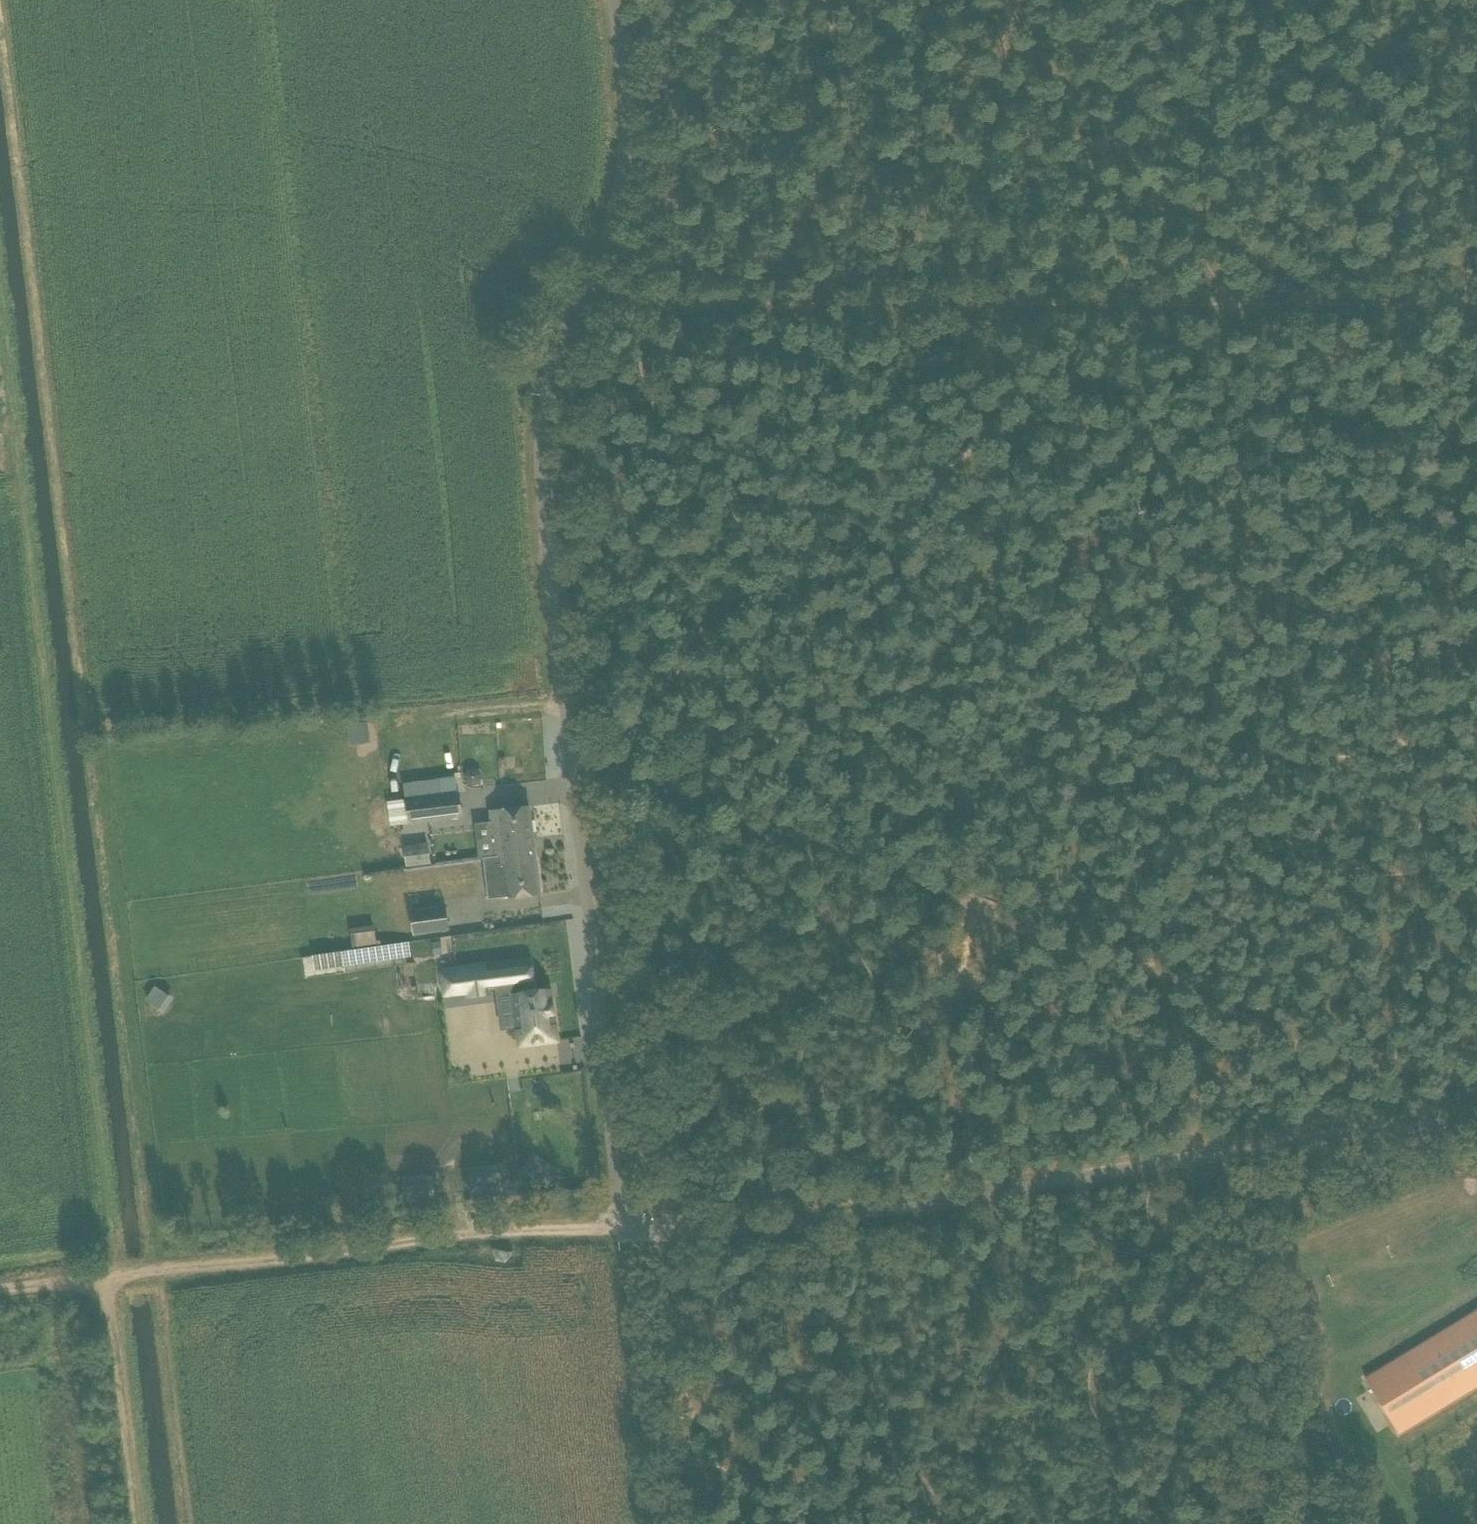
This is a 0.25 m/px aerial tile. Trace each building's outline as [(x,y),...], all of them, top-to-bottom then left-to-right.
[(513,336),(523,338),(530,331),(530,327),(511,322),(510,326),(513,336)] [(414,782),(404,784),(406,799),(442,795),(441,784),(440,779),(414,782)] [(387,802),(390,825),(462,816),(459,793),(458,793),(457,782),(441,784),(442,795),(406,799),(387,802)] [(512,851),(513,852),(535,850),(530,807),(520,807),(490,811),(495,847),(504,845),(505,852),(512,851)] [(404,848),(406,867),(431,864),(428,844),(404,848)] [(496,856),(484,858),(486,874),(498,872),(501,898),(540,893),(535,850),(513,852),(512,851),(505,852),(504,845),(495,847),(496,856)] [(412,924),(413,934),(449,930),(447,908),(410,912),(411,925),(412,924)] [(363,927),(351,928),(353,947),(377,944),(375,934),(374,925),(363,927)] [(487,962),(440,967),(444,998),(466,995),(466,998),(491,995),(490,990),(496,989),(496,987),(511,985),(517,1029),(519,1048),(560,1043),(553,988),(533,991),(532,983),(535,982),(532,958),(488,963),(487,962)] [(160,1012),(170,998),(151,985),(142,999),(160,1012)] [(493,1248),(493,1251),(496,1260),(506,1262),(512,1255),(512,1251),(493,1248)] [(1366,1378),(1399,1433),(1431,1414),(1426,1407),(1434,1402),(1438,1409),(1453,1400),(1449,1393),(1476,1376),(1476,1311),(1471,1314),(1475,1321),(1425,1352),(1421,1345),(1405,1354),(1410,1361),(1402,1366),(1397,1359),(1366,1378)]
